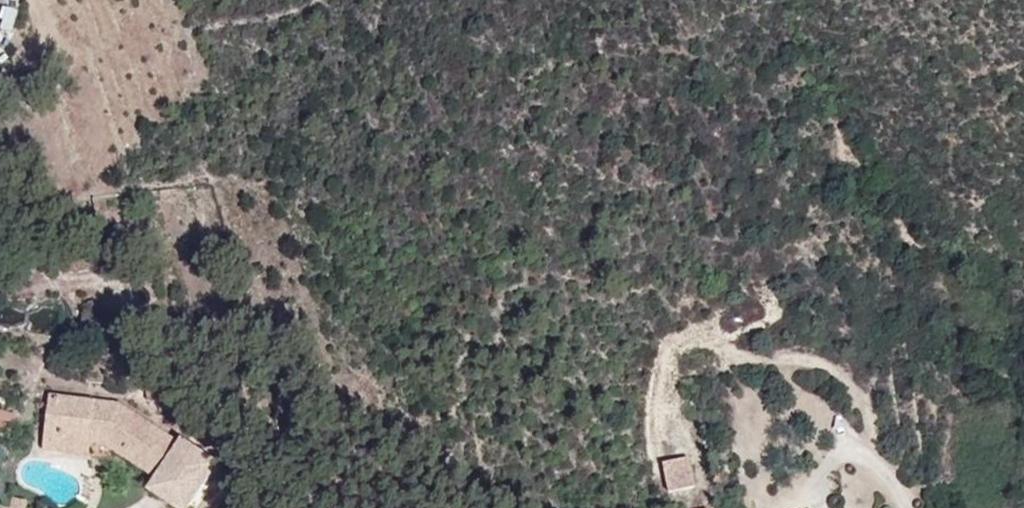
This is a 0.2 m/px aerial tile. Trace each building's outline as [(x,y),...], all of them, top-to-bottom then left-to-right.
[(4,8),(0,34),(13,36),(18,10),(4,8)] [(37,394),(38,454),(178,507),(182,507),(206,452),(37,394)] [(0,413),(0,448),(19,413),(0,413)] [(730,456),(690,463),(704,490),(734,489),(730,456)]
